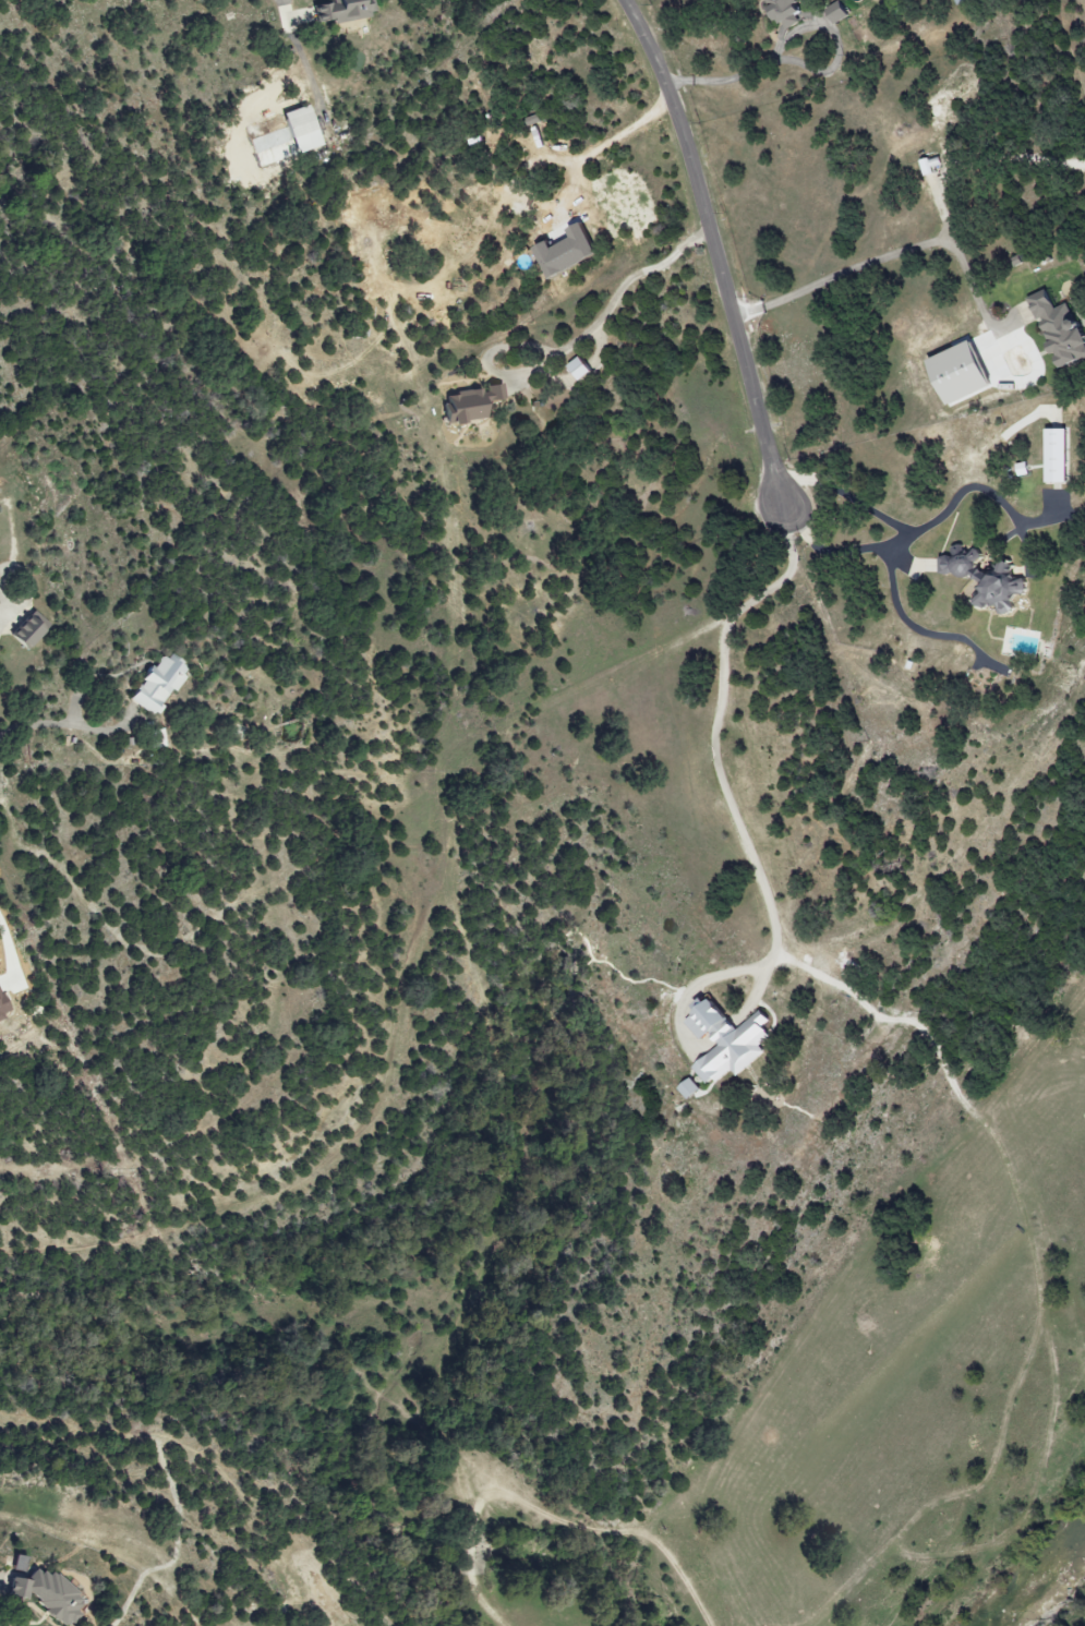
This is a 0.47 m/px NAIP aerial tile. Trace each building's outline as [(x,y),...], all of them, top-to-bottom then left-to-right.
[(373,15),(370,0),(330,0),(330,1),(316,4),(319,20),(330,18),(331,23),(373,15)] [(793,4),(796,3),(795,0),(763,0),(774,24),(781,21),(785,29),(801,22),(793,4)] [(823,10),(833,25),(848,16),(838,0),(823,10)] [(279,114),(294,154),(319,145),(304,105),(279,114)] [(931,167),(940,165),(938,156),(919,161),(922,176),(932,174),(931,167)] [(596,254),(579,222),(564,230),(569,238),(550,248),(546,241),(532,248),(548,279),(596,254)] [(1053,308),(1045,290),(1026,298),(1035,320),(1037,320),(1051,354),(1051,353),(1058,368),(1084,357),(1084,343),(1068,302),(1053,308)] [(944,407),(988,387),(967,341),(923,361),(944,407)] [(566,365),(577,381),(590,373),(579,357),(566,365)] [(502,398),(501,386),(441,393),(445,424),(485,419),(482,401),(502,398)] [(1045,483),(1066,483),(1065,429),(1044,429),(1045,483)] [(1016,476),(1027,475),(1026,463),(1015,464),(1016,476)] [(973,605),(983,608),(995,606),(996,606),(997,614),(1014,611),(1012,595),(1023,594),(1025,586),(1024,580),(1010,576),(1008,564),(981,569),(976,568),(981,552),(980,550),(966,552),(965,547),(956,544),(953,557),(938,559),(940,573),(947,575),(951,574),(964,577),(977,580),(978,585),(973,605)] [(22,650),(47,626),(33,610),(7,634),(22,650)] [(154,716),(186,667),(160,651),(129,700),(154,716)] [(735,1031),(709,999),(683,1020),(699,1041),(708,1034),(717,1046),(692,1067),(708,1087),(730,1069),(736,1076),(765,1053),(759,1045),(770,1037),(762,1027),(768,1022),(760,1011),(735,1031)] [(687,1100),(699,1089),(689,1078),(677,1089),(687,1100)] [(73,1618),(81,1584),(21,1571),(24,1558),(13,1555),(3,1603),(73,1618)]
